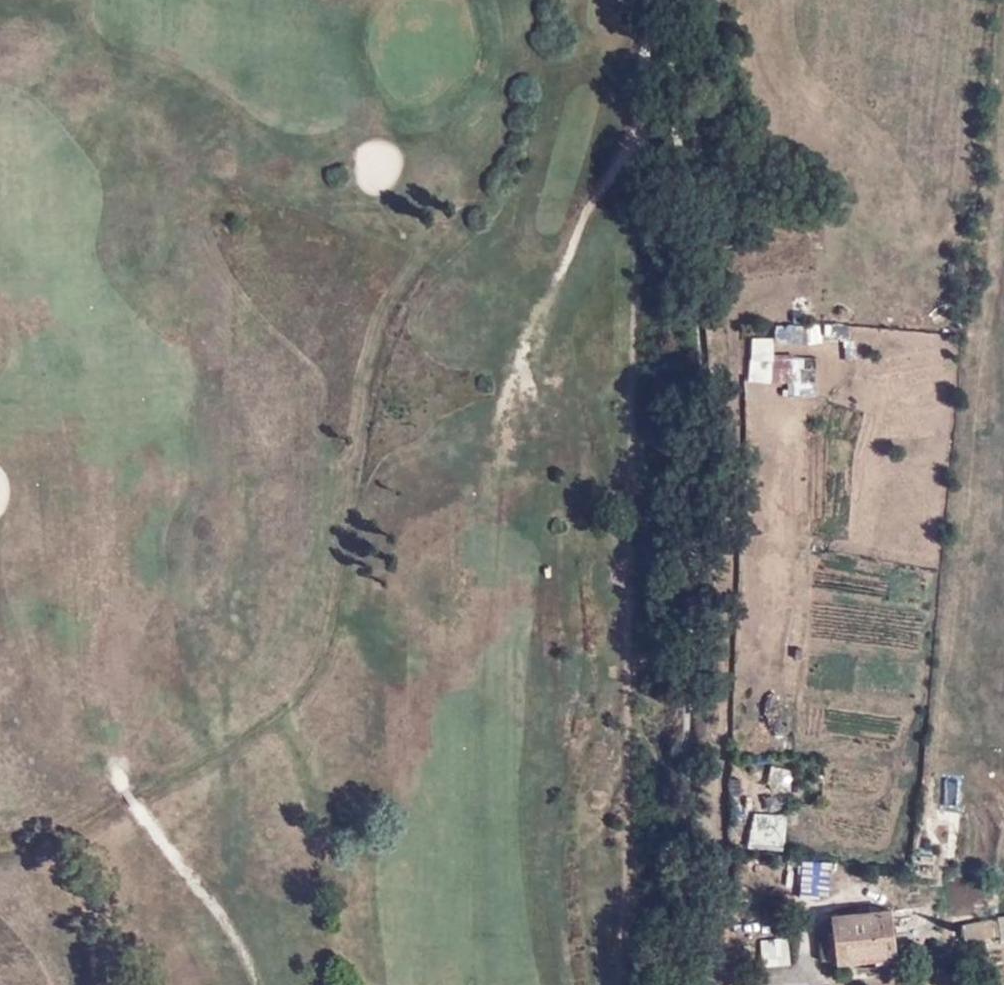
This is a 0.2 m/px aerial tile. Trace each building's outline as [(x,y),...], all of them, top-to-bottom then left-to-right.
[(812,352),(812,326),(775,326),(775,352),(812,352)] [(788,384),(787,398),(815,398),(815,356),(774,355),(774,339),(749,339),(749,383),(788,384)] [(749,814),(749,850),(784,850),(784,814),(749,814)] [(832,859),(804,856),(798,899),(832,889),(832,859)] [(890,900),(834,906),(839,956),(896,950),(890,900)] [(1003,942),(1003,916),(958,927),(964,952),(1003,942)] [(819,962),(831,961),(830,934),(818,935),(819,962)] [(765,942),(765,965),(787,965),(787,943),(765,942)]
